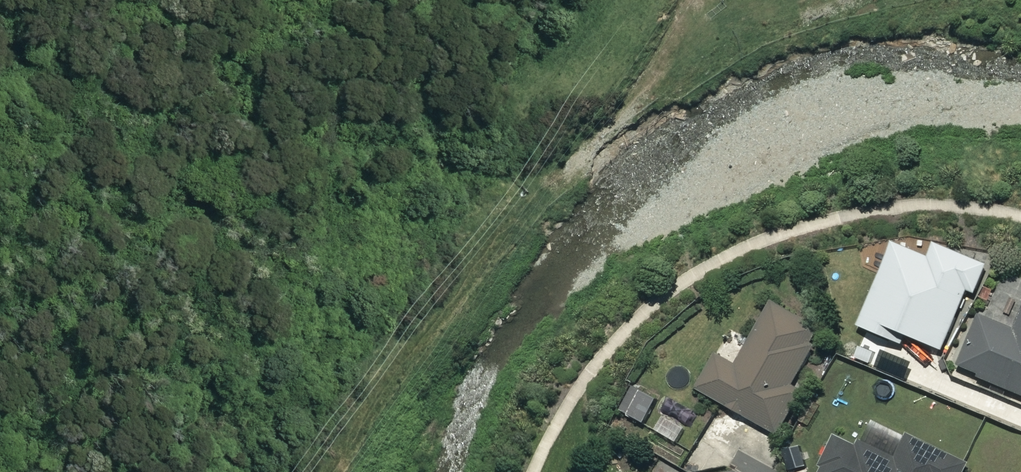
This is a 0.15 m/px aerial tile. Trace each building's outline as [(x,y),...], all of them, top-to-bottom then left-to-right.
[(926,255),(886,240),(854,326),(898,343),(900,338),(938,353),(961,293),(968,295),(980,263),(930,245),(926,255)] [(817,330),(768,303),(734,367),(713,355),(694,390),(776,435),(799,392),(787,386),(817,330)] [(1012,331),(978,316),(955,368),(1020,396),(1020,310),(1012,331)] [(652,396),(635,388),(624,415),(641,422),(652,396)] [(833,436),(816,471),(960,471),(964,464),(906,436),(894,459),(861,443),(859,448),(833,436)]
